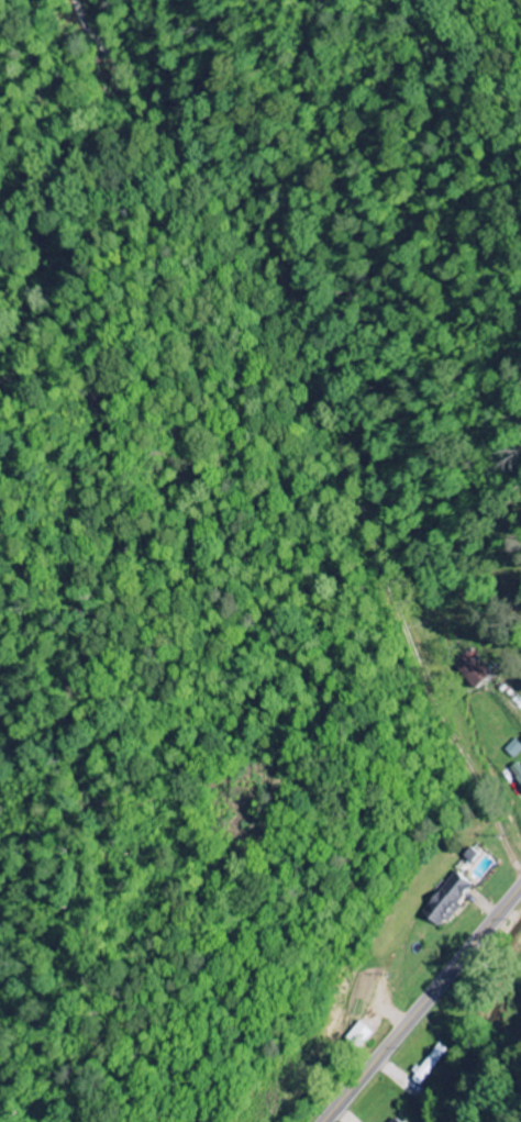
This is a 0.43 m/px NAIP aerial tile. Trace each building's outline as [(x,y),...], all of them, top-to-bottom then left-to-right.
[(513,757),(520,749),(520,745),(516,739),(505,748),(513,757)] [(427,914),(450,927),(491,859),(469,846),(427,914)] [(413,1079),(423,1086),(449,1048),(439,1041),(413,1079)]
